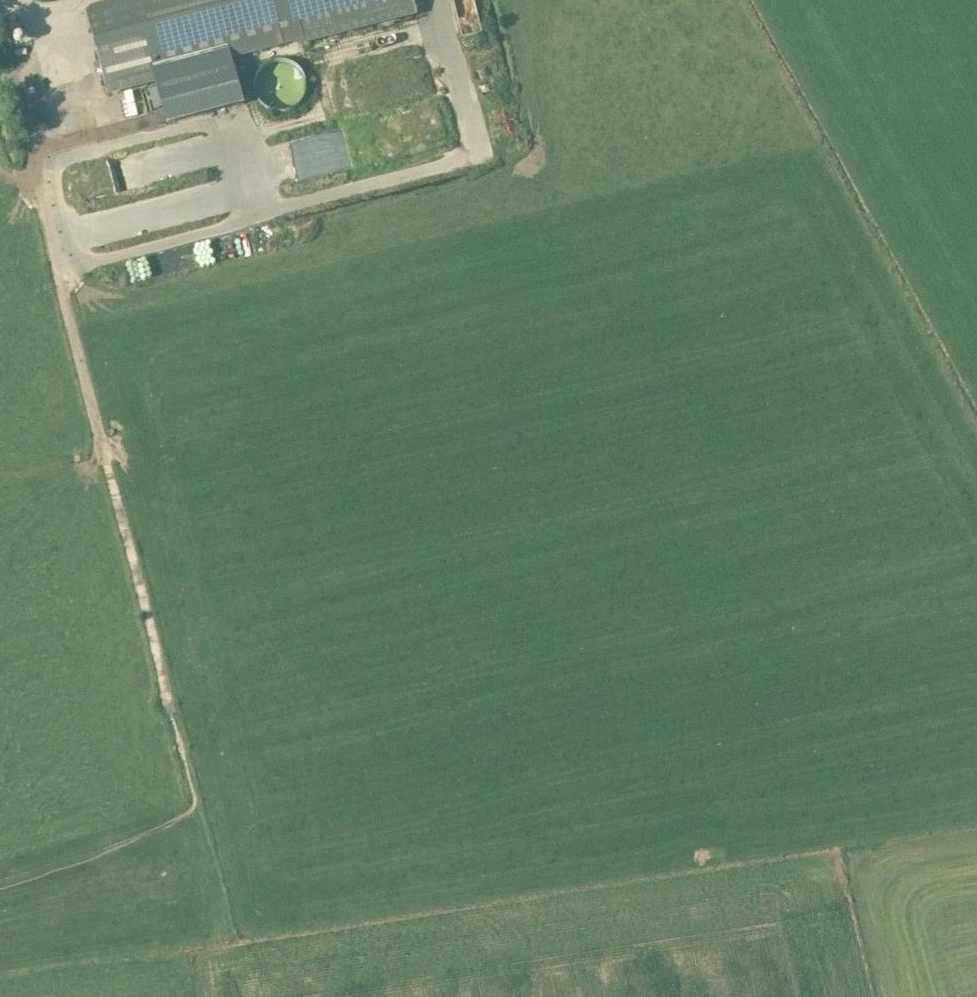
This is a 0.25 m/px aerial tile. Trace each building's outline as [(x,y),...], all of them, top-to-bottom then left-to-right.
[(93,7),(86,15),(107,94),(303,42),(304,46),(417,16),(413,0),(120,0),(93,7)]
